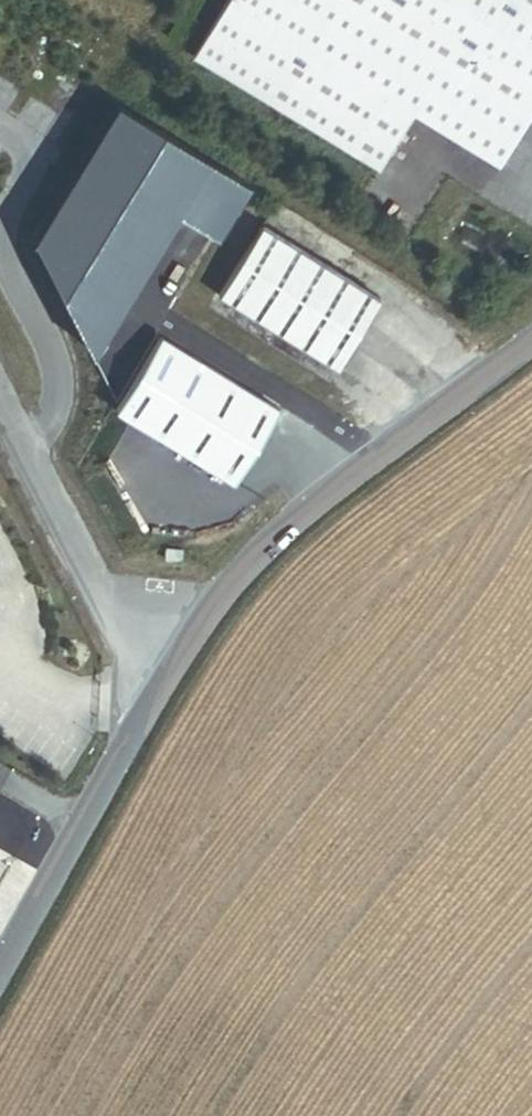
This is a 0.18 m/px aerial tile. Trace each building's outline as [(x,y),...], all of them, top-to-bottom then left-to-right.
[(531,107),(531,0),(226,0),(193,54),(379,168),(413,111),(498,163),(531,107)] [(223,248),(256,195),(126,113),(47,246),(98,364),(186,225),(223,248)] [(381,298),(262,224),(218,293),(337,368),(381,298)] [(234,481),(279,409),(160,335),(115,407),(234,481)] [(182,560),(183,550),(167,548),(166,559),(182,560)]
